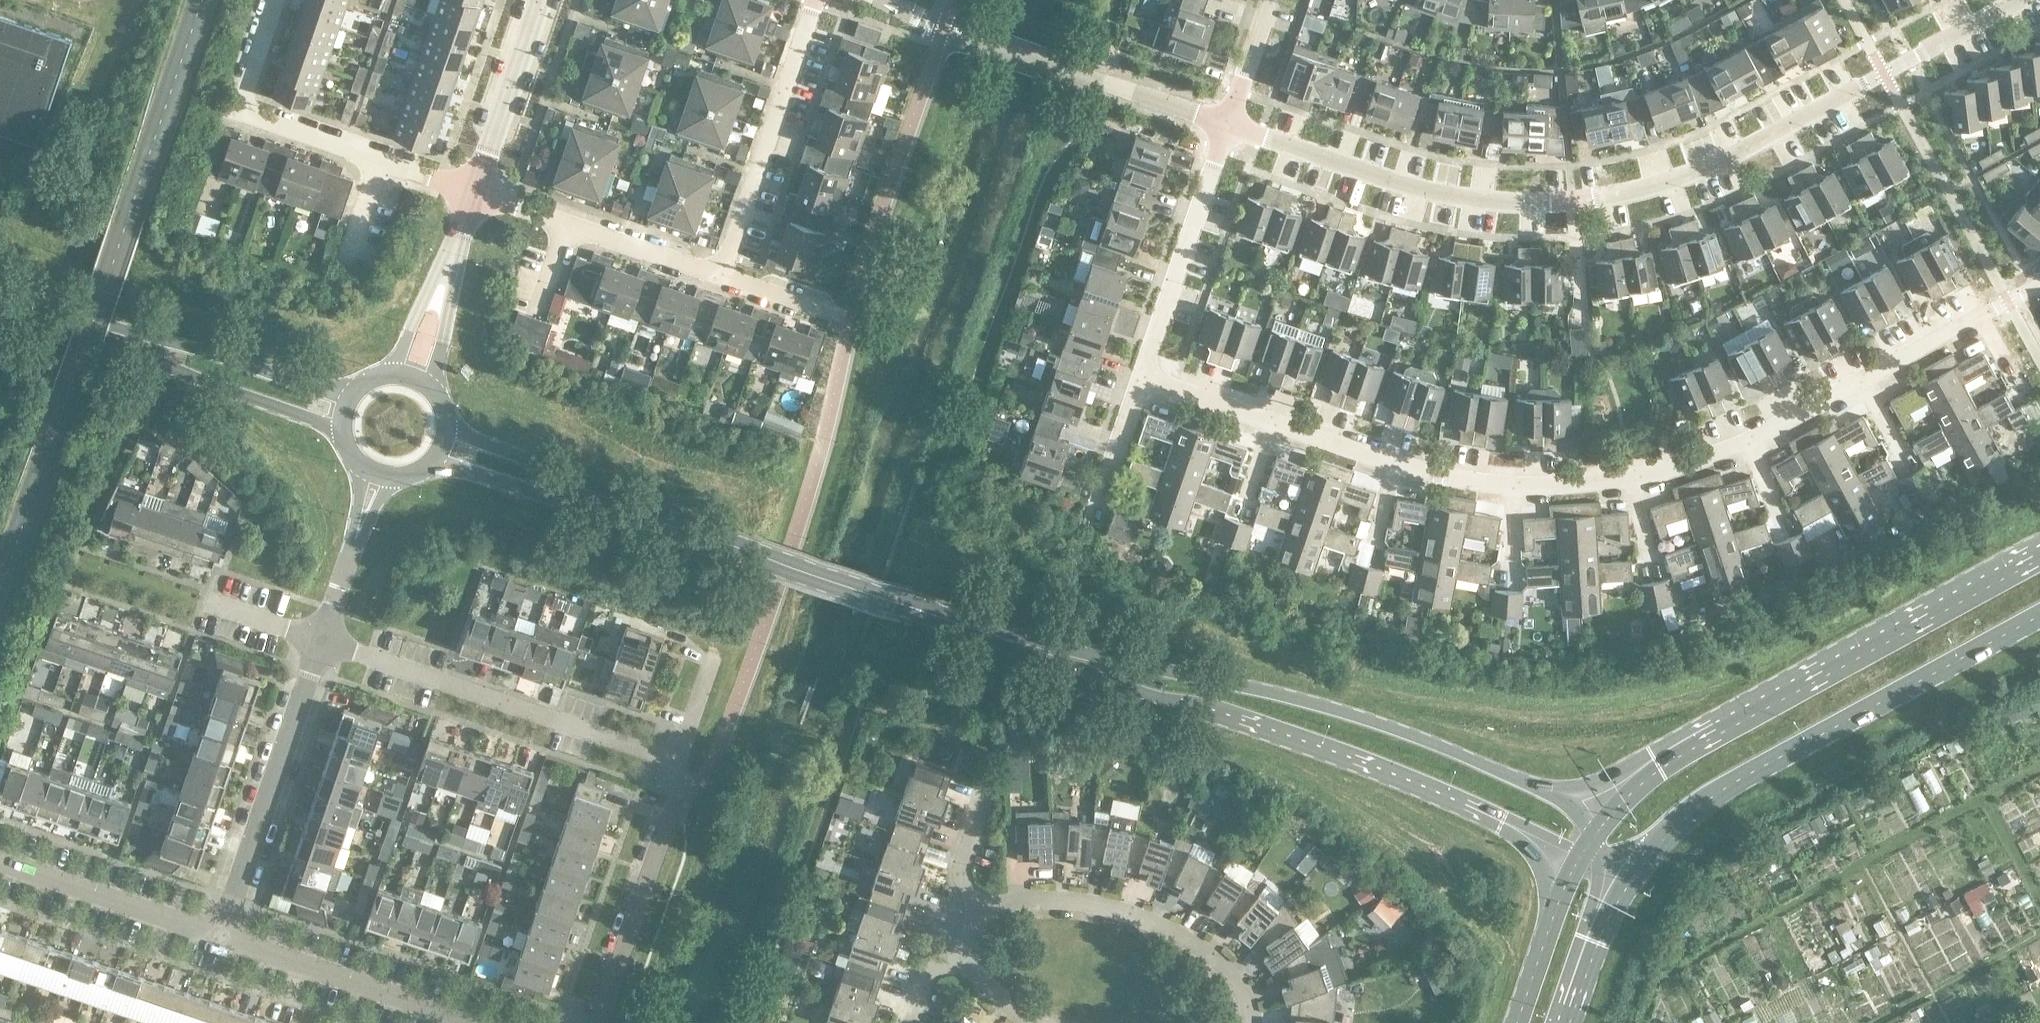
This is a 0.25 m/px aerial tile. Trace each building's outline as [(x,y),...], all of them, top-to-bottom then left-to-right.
[(329,0),(304,0),(300,13),(338,26),(345,6),(329,0)] [(379,7),(387,10),(390,0),(382,0),(379,7)] [(404,3),(396,0),(392,12),(400,14),(404,3)] [(462,0),(439,0),(435,14),(473,27),(480,6),(462,0)] [(611,17),(633,24),(641,0),(617,0),(611,17)] [(633,24),(654,31),(665,0),(641,0),(633,24)] [(692,7),(699,10),(702,0),(694,0),(692,7)] [(717,16),(739,23),(747,0),(723,0),(717,16)] [(739,23),(760,31),(772,35),(777,19),(765,15),(771,0),(747,0),(739,23)] [(1196,0),(1181,0),(1172,27),(1206,39),(1210,27),(1208,26),(1211,17),(1202,14),(1206,3),(1196,0)] [(1404,1),(1435,12),(1439,0),(1404,0),(1404,1)] [(1435,12),(1457,19),(1472,22),(1476,0),(1439,0),(1435,12)] [(1487,0),(1476,0),(1472,22),(1487,25),(1509,26),(1510,0),(1488,0),(1487,0)] [(1509,26),(1543,28),(1544,3),(1533,3),(1533,0),(1510,0),(1509,26)] [(1603,16),(1600,0),(1565,0),(1558,2),(1560,26),(1582,21),(1585,33),(1606,28),(1603,16)] [(1603,16),(1626,11),(1640,6),(1637,0),(1600,0),(1603,16)] [(1799,8),(1826,59),(1837,53),(1829,39),(1838,34),(1820,0),(1814,0),(1799,8)] [(1890,10),(1907,0),(1884,0),(1890,10)] [(1736,7),(1741,17),(1753,11),(1747,1),(1736,7)] [(1697,3),(1685,10),(1691,21),(1703,15),(1697,3)] [(1826,59),(1799,8),(1779,19),(1782,26),(1783,25),(1799,55),(1808,50),(1816,65),(1826,59)] [(1732,9),(1718,17),(1724,27),(1738,19),(1732,9)] [(338,26),(300,13),(293,33),(331,47),(338,26)] [(1125,23),(1131,25),(1135,15),(1129,13),(1125,23)] [(473,27),(435,14),(428,34),(466,47),(473,27)] [(1304,14),(1301,26),(1308,28),(1312,17),(1304,14)] [(62,69),(72,39),(0,15),(0,133),(36,145),(62,69)] [(739,23),(717,16),(706,49),(727,56),(739,23)] [(881,30),(858,22),(853,35),(877,43),(881,30)] [(577,23),(573,36),(586,41),(591,27),(577,23)] [(760,31),(739,23),(727,56),(749,64),(760,31)] [(1153,45),(1164,48),(1223,69),(1228,56),(1203,48),(1206,39),(1172,27),(1160,23),(1153,45)] [(399,24),(397,30),(408,34),(409,28),(399,24)] [(373,25),(369,36),(377,39),(381,28),(373,25)] [(1783,25),(1782,26),(1754,41),(1774,78),(1784,73),(1781,68),(1793,61),(1791,59),(1799,55),(1783,25)] [(1395,28),(1392,38),(1402,41),(1406,31),(1395,28)] [(386,30),(382,41),(390,44),(394,32),(386,30)] [(331,47),(293,33),(286,54),(324,67),(331,47)] [(1350,42),(1363,46),(1366,37),(1353,33),(1350,42)] [(1688,33),(1679,37),(1683,46),(1684,47),(1692,43),(1688,33)] [(466,47),(428,34),(421,54),(459,68),(466,47)] [(377,39),(369,36),(366,48),(373,50),(377,39)] [(605,36),(599,53),(587,49),(582,65),(615,76),(626,43),(605,36)] [(677,50),(681,38),(673,36),(669,47),(677,50)] [(846,55),(841,68),(880,81),(889,52),(842,36),(837,52),(846,55)] [(1679,37),(1668,42),(1672,51),(1683,46),(1679,37)] [(1378,40),(1373,55),(1385,60),(1391,45),(1378,40)] [(390,44),(382,41),(379,52),(386,55),(390,44)] [(1616,41),(1610,42),(1612,53),(1623,51),(1621,45),(1616,41)] [(1774,78),(1754,41),(1724,57),(1742,89),(1752,83),(1751,81),(1760,76),(1764,84),(1774,78)] [(648,50),(626,43),(615,76),(637,83),(648,50)] [(657,43),(653,56),(672,63),(676,50),(657,43)] [(1285,102),(1297,106),(1315,51),(1294,44),(1281,83),(1290,86),(1285,102)] [(1452,45),(1450,56),(1464,58),(1465,47),(1452,45)] [(674,61),(687,65),(691,55),(677,50),(674,61)] [(1337,59),(1315,51),(1297,106),(1308,110),(1314,94),(1322,97),(1333,65),(1335,65),(1337,59)] [(2035,51),(2011,53),(2013,63),(2020,63),(2023,90),(2030,89),(2030,90),(2039,89),(2039,51),(2035,51)] [(1410,52),(1406,63),(1418,66),(1421,56),(1410,52)] [(324,67),(286,54),(279,74),(317,87),(324,67)] [(459,68),(421,54),(414,75),(452,88),(459,68)] [(1742,89),(1724,57),(1705,68),(1695,72),(1713,111),(1725,105),(1721,98),(1730,93),(1731,95),(1742,89)] [(776,64),(767,61),(762,73),(772,77),(776,64)] [(2013,63),(1989,66),(1990,75),(1990,76),(1997,75),(2000,102),(2007,102),(2031,99),(2030,90),(2030,89),(2023,90),(2020,63),(2013,63)] [(615,76),(582,65),(577,80),(589,84),(582,102),(604,109),(615,76)] [(1333,65),(1322,97),(1331,100),(1330,102),(1343,107),(1344,104),(1354,108),(1365,76),(1335,65),(1333,65)] [(359,66),(355,77),(363,80),(367,69),(359,66)] [(1468,66),(1465,79),(1474,81),(1476,68),(1468,66)] [(700,68),(688,101),(710,108),(721,75),(700,68)] [(880,81),(841,68),(837,81),(828,78),(823,93),(870,110),(880,81)] [(372,71),(368,82),(376,85),(380,73),(372,71)] [(1564,72),(1566,92),(1578,91),(1576,71),(1564,72)] [(1713,111),(1695,72),(1686,76),(1665,84),(1678,118),(1689,114),(1688,112),(1698,108),(1701,116),(1713,111)] [(1551,74),(1533,73),(1532,86),(1551,87),(1551,74)] [(317,87),(279,74),(272,95),(310,109),(317,87)] [(1527,75),(1512,74),(1512,87),(1526,88),(1527,75)] [(452,88),(414,75),(407,95),(445,109),(452,88)] [(742,83),(721,75),(710,108),(731,116),(742,83)] [(1990,76),(1990,75),(1966,78),(1967,88),(1974,87),(1978,115),(1985,114),(1985,115),(2008,112),(2007,102),(2000,102),(1997,75),(1990,76)] [(637,83),(615,76),(604,109),(625,116),(637,83)] [(1397,87),(1365,76),(1354,108),(1374,115),(1374,117),(1385,121),(1397,87)] [(363,80),(355,77),(351,89),(359,91),(363,80)] [(902,83),(901,88),(908,90),(911,83),(906,81),(902,83)] [(376,85),(368,82),(365,93),(372,96),(376,85)] [(754,83),(751,93),(766,98),(769,88),(754,83)] [(1678,118),(1665,84),(1644,92),(1634,95),(1641,119),(1653,115),(1656,124),(1665,121),(1666,123),(1678,118)] [(1418,94),(1397,87),(1385,121),(1397,125),(1398,123),(1407,126),(1410,117),(1422,120),(1428,97),(1418,94)] [(1967,88),(1943,91),(1945,101),(1951,101),(1954,128),(1986,124),(1985,115),(1985,114),(1978,115),(1974,87),(1967,88)] [(1430,90),(1428,97),(1422,120),(1434,123),(1432,133),(1442,135),(1441,137),(1453,139),(1462,96),(1430,90)] [(870,110),(823,93),(817,109),(826,112),(822,125),(860,138),(870,110)] [(445,109),(407,95),(400,116),(438,129),(445,109)] [(1641,119),(1634,95),(1624,98),(1602,103),(1610,139),(1622,136),(1622,134),(1632,132),(1629,122),(1641,119)] [(1493,103),(1462,96),(1453,139),(1465,142),(1466,139),(1476,141),(1478,132),(1490,133),(1492,109),(1493,103)] [(356,101),(348,98),(341,119),(349,122),(356,101)] [(710,108),(688,101),(677,134),(698,142),(710,108)] [(1610,139),(1602,103),(1569,111),(1575,134),(1586,132),(1588,141),(1598,139),(1598,141),(1610,139)] [(1526,104),(1525,111),(1523,148),(1536,148),(1536,146),(1546,146),(1546,137),(1558,137),(1559,106),(1526,104)] [(551,120),(555,108),(548,106),(544,117),(551,120)] [(731,116),(710,108),(698,142),(720,149),(731,116)] [(1503,110),(1492,109),(1490,133),(1501,135),(1501,144),(1511,145),(1511,147),(1523,148),(1525,111),(1503,110)] [(366,115),(358,113),(354,124),(362,126),(366,115)] [(898,120),(884,115),(881,124),(895,129),(898,120)] [(438,129),(400,116),(392,137),(431,150),(438,129)] [(640,117),(636,130),(647,134),(652,121),(640,117)] [(552,150),(564,154),(565,154),(586,161),(597,128),(576,121),(570,139),(558,135),(552,150)] [(648,135),(655,137),(662,140),(666,128),(652,123),(648,135)] [(240,130),(223,124),(207,172),(236,181),(249,143),(237,139),(240,130)] [(860,138),(822,125),(818,138),(809,135),(803,150),(850,166),(860,138)] [(619,135),(597,128),(586,161),(607,168),(619,135)] [(2039,136),(2035,128),(2023,135),(2027,142),(2039,136)] [(636,131),(633,143),(643,146),(647,135),(636,131)] [(1870,131),(1858,137),(1884,187),(1900,178),(1901,175),(1900,173),(1906,170),(1908,174),(1909,173),(1890,139),(1878,146),(1870,131)] [(655,137),(648,135),(644,146),(652,149),(655,137)] [(1135,135),(1128,156),(1162,168),(1165,159),(1190,167),(1194,155),(1135,135)] [(1884,187),(1858,137),(1845,144),(1853,159),(1841,166),(1860,200),(1861,199),(1859,196),(1865,193),(1865,194),(1869,195),(1884,187)] [(262,148),(249,143),(236,181),(265,191),(281,144),(265,138),(262,148)] [(2039,142),(2027,148),(2031,156),(2039,151),(2039,144),(2039,142)] [(296,149),(281,144),(265,191),(293,201),(306,163),(293,158),(296,149)] [(744,161),(748,149),(738,146),(733,157),(744,161)] [(2001,147),(1989,153),(1993,161),(2005,155),(2001,147)] [(850,166),(803,150),(798,166),(807,169),(803,182),(841,195),(850,166)] [(670,153),(659,186),(681,193),(692,160),(670,153)] [(1993,161),(1989,153),(1978,160),(1982,167),(1993,161)] [(565,154),(564,154),(553,187),(575,194),(586,161),(565,154)] [(1162,168),(1128,156),(1117,188),(1140,196),(1143,185),(1153,188),(1156,179),(1158,180),(1162,168)] [(319,167),(306,163),(293,201),(321,211),(338,163),(322,158),(319,167)] [(713,168),(692,160),(681,193),(702,201),(713,168)] [(2009,168),(2005,160),(1993,167),(1997,174),(2009,168)] [(607,168),(586,161),(575,194),(596,202),(607,168)] [(343,165),(338,163),(321,211),(340,217),(353,179),(340,174),(343,165)] [(1812,163),(1799,169),(1826,218),(1842,210),(1843,207),(1842,205),(1847,202),(1849,206),(1850,205),(1832,171),(1820,178),(1812,163)] [(1997,174),(1993,167),(1982,173),(1986,181),(1997,174)] [(522,182),(534,186),(539,172),(527,168),(522,182)] [(736,184),(740,172),(729,168),(725,181),(736,184)] [(1826,218),(1799,169),(1787,176),(1795,191),(1783,198),(1802,232),(1803,231),(1801,228),(1806,225),(1807,226),(1810,227),(1826,218)] [(629,182),(618,178),(615,187),(626,191),(629,182)] [(643,197),(654,201),(648,219),(669,227),(681,193),(659,186),(648,182),(643,197)] [(841,195),(803,182),(798,194),(789,191),(784,207),(831,223),(841,195)] [(1244,236),(1261,241),(1279,189),(1266,184),(1260,200),(1248,196),(1235,232),(1236,233),(1237,229),(1243,231),(1243,232),(1244,236)] [(865,186),(860,201),(869,204),(874,190),(865,186)] [(1140,196),(1117,188),(1106,220),(1140,231),(1144,220),(1142,219),(1145,210),(1136,206),(1140,196)] [(1293,193),(1279,189),(1261,241),(1278,247),(1281,246),(1282,244),(1288,246),(1287,250),(1288,250),(1300,214),(1287,209),(1293,193)] [(702,201),(681,193),(669,227),(691,234),(702,201)] [(1754,193),(1741,199),(1765,250),(1781,242),(1782,239),(1782,238),(1787,235),(1789,239),(1790,238),(1773,203),(1761,209),(1754,193)] [(2034,204),(2030,210),(2039,218),(2039,196),(2034,204)] [(2039,242),(2039,218),(2030,210),(2034,204),(2026,198),(2006,223),(2027,240),(2023,245),(2032,252),(2039,242)] [(1765,250),(1741,199),(1728,205),(1735,221),(1723,227),(1740,262),(1741,261),(1739,258),(1745,255),(1745,256),(1749,258),(1765,250)] [(609,211),(620,215),(624,204),(613,201),(609,211)] [(1049,202),(1046,210),(1059,215),(1062,206),(1049,202)] [(628,218),(632,207),(624,204),(620,216),(628,218)] [(1307,257),(1324,263),(1342,210),(1329,205),(1324,222),(1311,217),(1298,254),(1299,254),(1300,251),(1306,253),(1306,254),(1307,257)] [(831,223),(784,207),(778,223),(788,226),(783,238),(821,252),(831,223)] [(1356,215),(1342,210),(1324,263),(1341,269),(1344,267),(1345,266),(1351,268),(1350,271),(1351,272),(1363,235),(1350,231),(1356,215)] [(1885,223),(1897,217),(1893,210),(1881,216),(1885,223)] [(1695,219),(1681,223),(1698,276),(1713,271),(1714,274),(1721,278),(1727,275),(1713,231),(1700,235),(1695,219)] [(1140,231),(1106,220),(1095,251),(1118,259),(1122,249),(1131,252),(1134,242),(1136,243),(1140,231)] [(1698,276),(1681,223),(1668,227),(1673,243),(1660,248),(1672,285),(1673,284),(1672,281),(1678,279),(1678,280),(1681,282),(1698,276)] [(1869,233),(1864,224),(1856,229),(1861,237),(1869,233)] [(316,225),(314,233),(326,237),(329,229),(316,225)] [(1373,279),(1390,283),(1405,229),(1391,226),(1387,242),(1373,239),(1363,276),(1365,276),(1366,273),(1372,274),(1371,276),(1373,279)] [(1419,233),(1405,229),(1390,283),(1408,288),(1410,286),(1411,285),(1417,287),(1416,290),(1417,290),(1427,253),(1414,249),(1419,233)] [(1925,231),(1913,237),(1943,292),(1955,286),(1946,271),(1958,264),(1942,234),(1933,239),(1929,232),(1925,231)] [(709,238),(699,234),(697,241),(707,245),(709,238)] [(707,245),(715,248),(719,236),(711,234),(707,245)] [(1633,236),(1619,238),(1629,293),(1646,290),(1648,294),(1650,296),(1654,296),(1657,295),(1659,292),(1659,288),(1657,286),(1656,285),(1649,250),(1636,253),(1633,236)] [(1943,292),(1913,237),(1902,243),(1901,247),(1905,255),(1896,260),(1912,290),(1924,283),(1932,298),(1943,292)] [(821,252),(783,238),(779,251),(770,248),(764,264),(811,281),(821,252)] [(1629,293),(1619,238),(1605,241),(1608,258),(1595,260),(1602,298),(1603,298),(1602,294),(1608,293),(1609,295),(1611,297),(1629,293)] [(1443,295),(1460,297),(1468,242),(1454,240),(1451,257),(1438,255),(1433,294),(1434,294),(1435,290),(1441,291),(1441,292),(1443,295)] [(1482,244),(1468,242),(1460,297),(1478,300),(1481,298),(1481,296),(1487,297),(1487,301),(1488,301),(1493,262),(1479,261),(1482,244)] [(1858,242),(1848,247),(1854,259),(1865,253),(1858,242)] [(1532,302),(1531,246),(1517,246),(1517,263),(1504,263),(1504,302),(1505,302),(1505,298),(1511,298),(1511,300),(1514,302),(1532,302)] [(1546,246),(1531,246),(1532,302),(1550,302),(1552,299),(1552,298),(1558,298),(1558,302),(1560,302),(1559,263),(1546,263),(1546,246)] [(1812,263),(1824,257),(1819,250),(1814,248),(1806,252),(1812,263)] [(1844,249),(1839,252),(1845,263),(1850,260),(1844,249)] [(577,255),(563,293),(582,300),(598,252),(593,251),(590,260),(577,255)] [(1118,259),(1095,251),(1084,283),(1119,295),(1123,283),(1120,283),(1124,273),(1114,270),(1118,259)] [(614,258),(598,252),(582,300),(611,310),(624,271),(611,267),(614,258)] [(1781,280),(1798,271),(1794,263),(1787,262),(1774,268),(1781,280)] [(1886,265),(1862,278),(1887,323),(1898,317),(1890,302),(1902,295),(1886,265)] [(655,272),(640,266),(637,276),(624,271),(611,310),(639,319),(655,272)] [(671,277),(655,272),(639,319),(667,329),(681,291),(668,286),(671,277)] [(1799,273),(1789,279),(1795,289),(1805,284),(1799,273)] [(1887,323),(1862,278),(1839,291),(1855,321),(1867,314),(1876,329),(1887,323)] [(1119,295),(1084,283),(1077,304),(1136,324),(1140,313),(1116,304),(1119,295)] [(712,291),(696,286),(693,295),(681,291),(667,329),(696,339),(712,291)] [(1774,286),(1762,293),(1767,301),(1779,295),(1774,286)] [(728,297),(712,291),(696,339),(724,348),(737,310),(724,306),(728,297)] [(1342,293),(1337,306),(1345,309),(1349,296),(1342,293)] [(1811,294),(1801,300),(1831,354),(1842,348),(1834,333),(1846,326),(1829,296),(1820,301),(1817,295),(1811,294)] [(1759,296),(1751,300),(1755,309),(1764,304),(1759,296)] [(1831,354),(1801,300),(1790,305),(1789,311),(1792,317),(1783,322),(1799,352),(1811,345),(1819,360),(1831,354)] [(1721,306),(1714,302),(1709,304),(1712,315),(1723,311),(1721,306)] [(1136,324),(1077,304),(1070,324),(1105,336),(1108,327),(1132,335),(1136,324)] [(769,311),(753,305),(750,314),(737,310),(724,348),(752,358),(769,311)] [(1206,360),(1218,364),(1235,315),(1210,307),(1199,339),(1211,343),(1206,360)] [(510,335),(527,340),(535,317),(518,311),(510,335)] [(784,316),(769,311),(752,358),(781,368),(794,329),(781,325),(784,316)] [(1260,324),(1235,315),(1218,364),(1231,368),(1236,352),(1249,356),(1260,324)] [(535,317),(527,340),(544,346),(552,322),(544,320),(535,317)] [(1715,317),(1707,321),(1711,330),(1719,326),(1715,317)] [(1274,318),(1271,328),(1260,360),(1273,364),(1267,381),(1280,385),(1299,327),(1274,318)] [(1414,332),(1417,320),(1410,318),(1407,330),(1414,332)] [(1105,336),(1070,324),(1059,356),(1082,364),(1086,353),(1095,356),(1098,347),(1101,348),(1105,336)] [(826,330),(810,325),(807,334),(794,329),(781,368),(777,378),(779,378),(792,382),(795,380),(798,373),(810,378),(826,330)] [(1419,334),(1428,337),(1431,328),(1422,325),(1419,334)] [(1324,336),(1299,327),(1280,385),(1292,389),(1297,373),(1310,377),(1324,336)] [(1583,327),(1569,328),(1571,353),(1585,352),(1583,327)] [(1773,327),(1750,340),(1774,385),(1786,379),(1777,364),(1789,357),(1773,327)] [(1691,328),(1679,332),(1682,342),(1695,337),(1691,328)] [(1022,329),(1018,342),(1030,346),(1034,333),(1022,329)] [(1400,332),(1398,340),(1403,342),(1407,340),(1408,334),(1400,332)] [(1008,340),(1005,350),(1016,354),(1020,344),(1008,340)] [(1774,385),(1750,340),(1726,353),(1743,383),(1755,376),(1763,391),(1774,385)] [(1529,341),(1519,341),(1519,352),(1529,352),(1529,341)] [(1543,343),(1533,343),(1533,353),(1543,353),(1543,343)] [(1328,402),(1341,406),(1357,358),(1332,349),(1321,381),(1334,385),(1328,402)] [(1457,349),(1454,369),(1467,371),(1470,351),(1457,349)] [(1958,363),(1952,352),(1930,364),(1959,418),(1976,408),(1976,407),(1962,382),(1982,371),(1986,378),(1991,380),(1997,377),(1982,350),(1958,363)] [(1037,384),(1048,388),(1083,400),(1087,388),(1085,387),(1088,378),(1079,374),(1082,364),(1059,356),(1048,352),(1037,384)] [(1488,353),(1486,366),(1498,368),(1500,355),(1488,353)] [(1717,357),(1693,367),(1712,415),(1724,409),(1718,394),(1730,388),(1717,357)] [(1383,366),(1357,358),(1341,406),(1353,410),(1359,394),(1372,398),(1383,366)] [(620,376),(631,380),(636,367),(625,363),(620,376)] [(1959,418),(1930,364),(1907,377),(1913,387),(1889,400),(1904,427),(1910,424),(1911,420),(1907,412),(1927,401),(1941,427),(1959,418)] [(1405,367),(1403,373),(1393,370),(1383,402),(1395,406),(1390,422),(1403,426),(1421,368),(1410,365),(1405,367)] [(1712,415),(1693,367),(1668,378),(1672,386),(1678,402),(1681,409),(1694,404),(1700,420),(1712,415)] [(1433,372),(1421,368),(1403,426),(1415,430),(1420,414),(1433,418),(1444,386),(1434,383),(1435,377),(1433,372)] [(1672,386),(1666,388),(1673,404),(1678,402),(1672,386)] [(1542,449),(1542,387),(1530,387),(1526,391),(1526,398),(1516,398),(1516,432),(1529,432),(1529,449),(1542,449)] [(1554,387),(1542,387),(1542,449),(1555,449),(1555,432),(1569,432),(1569,397),(1558,398),(1558,391),(1554,387)] [(1083,400),(1048,388),(1038,419),(1068,430),(1072,419),(1073,420),(1077,410),(1079,411),(1083,400)] [(1459,441),(1471,443),(1480,392),(1453,388),(1448,422),(1461,424),(1459,441)] [(1506,397),(1480,392),(1471,443),(1484,445),(1487,428),(1500,430),(1506,397)] [(1976,407),(1976,408),(1959,418),(1982,460),(1996,453),(2000,451),(1985,424),(2005,413),(2013,429),(2029,420),(2032,425),(2039,421),(2039,409),(2033,397),(2013,408),(2005,392),(1976,407)] [(1201,418),(1177,410),(1173,421),(1147,412),(1137,441),(1143,444),(1148,441),(1150,433),(1172,441),(1163,468),(1162,469),(1181,475),(1201,418)] [(763,417),(750,412),(746,425),(759,430),(763,417)] [(1839,428),(1833,417),(1810,430),(1839,483),(1857,473),(1843,447),(1863,436),(1867,444),(1871,445),(1877,442),(1862,415),(1839,428)] [(792,417),(788,429),(799,433),(803,421),(792,417)] [(1225,426),(1201,418),(1181,475),(1200,482),(1200,481),(1210,454),(1231,461),(1229,469),(1231,474),(1237,476),(1247,447),(1221,438),(1225,426)] [(1982,460),(1959,418),(1941,427),(1912,443),(1921,459),(1930,455),(1933,460),(1953,449),(1964,470),(1982,460)] [(1068,430),(1038,419),(1027,451),(1061,463),(1065,451),(1063,451),(1066,441),(1065,441),(1068,430)] [(992,426),(988,438),(1003,443),(1007,431),(992,426)] [(1839,483),(1810,430),(1788,442),(1794,453),(1770,466),(1785,493),(1790,489),(1792,485),(1788,477),(1808,467),(1822,492),(1822,493),(1839,483)] [(164,440),(153,434),(147,444),(159,450),(164,440)] [(176,447),(164,440),(159,450),(171,456),(176,447)] [(1061,463),(1027,451),(1019,473),(1079,493),(1083,480),(1058,472),(1061,463)] [(1996,453),(1982,460),(1988,471),(2002,463),(1996,453)] [(1329,462),(1305,454),(1301,465),(1276,456),(1266,486),(1272,488),(1276,486),(1279,478),(1290,481),(1287,489),(1287,494),(1290,497),(1296,499),(1291,512),(1291,513),(1310,519),(1329,462)] [(1885,457),(1857,473),(1839,483),(1863,526),(1880,516),(1866,490),(1895,474),(1885,457)] [(203,466),(193,458),(186,466),(197,474),(203,466)] [(1156,487),(1146,515),(1165,521),(1181,475),(1162,469),(1163,468),(1132,458),(1125,476),(1156,487)] [(1354,470),(1329,462),(1310,519),(1329,526),(1329,525),(1338,498),(1360,505),(1357,513),(1359,518),(1366,520),(1376,491),(1350,482),(1354,470)] [(1923,464),(1911,471),(1922,493),(1935,486),(1923,464)] [(214,474),(203,466),(197,474),(207,483),(214,474)] [(1922,493),(1911,471),(1898,478),(1910,500),(1922,493)] [(1724,483),(1720,472),(1696,479),(1714,537),(1734,531),(1733,530),(1724,503),(1746,496),(1749,504),(1753,506),(1759,504),(1750,475),(1724,483)] [(1200,482),(1181,475),(1165,521),(1185,528),(1194,500),(1225,510),(1231,492),(1200,481),(1200,482)] [(1714,537),(1696,479),(1672,487),(1675,499),(1649,507),(1659,537),(1665,535),(1667,530),(1665,522),(1686,515),(1695,543),(1695,544),(1714,537)] [(145,491),(117,482),(101,514),(112,518),(108,529),(107,530),(122,535),(122,533),(130,536),(145,491)] [(1863,526),(1839,483),(1822,493),(1822,492),(1793,508),(1802,525),(1831,509),(1845,535),(1863,526)] [(166,498),(145,491),(130,536),(138,539),(137,540),(150,544),(166,498)] [(1451,495),(1425,491),(1423,502),(1396,497),(1391,528),(1397,529),(1401,526),(1403,518),(1425,522),(1420,551),(1439,555),(1451,495)] [(243,501),(233,492),(226,500),(236,509),(243,501)] [(1476,500),(1451,495),(1439,555),(1459,559),(1459,558),(1465,529),(1487,534),(1486,542),(1488,546),(1495,547),(1500,517),(1473,512),(1476,500)] [(186,505),(166,498),(150,544),(162,549),(163,547),(171,550),(186,505)] [(1600,513),(1600,501),(1574,503),(1578,563),(1598,562),(1596,533),(1619,531),(1619,539),(1623,543),(1630,542),(1628,511),(1600,513)] [(1285,531),(1275,559),(1294,565),(1310,519),(1291,513),(1291,512),(1260,502),(1254,520),(1285,531)] [(1578,563),(1574,503),(1549,504),(1549,516),(1522,518),(1524,549),(1531,548),(1534,545),(1533,536),(1556,535),(1558,564),(1558,565),(1578,563)] [(1116,504),(1106,532),(1130,540),(1139,512),(1116,504)] [(206,512),(186,505),(171,550),(178,553),(178,554),(191,558),(206,512)] [(227,519),(206,512),(191,558),(203,563),(204,561),(213,564),(216,555),(219,556),(222,547),(227,549),(234,528),(225,525),(227,519)] [(1224,515),(1216,539),(1230,543),(1238,520),(1224,515)] [(1329,526),(1310,519),(1294,565),(1313,572),(1323,544),(1354,554),(1360,536),(1329,525),(1329,526)] [(1252,525),(1238,520),(1230,543),(1244,548),(1252,525)] [(1765,520),(1733,530),(1734,531),(1714,537),(1729,584),(1749,577),(1739,549),(1770,539),(1765,520)] [(1802,531),(1788,537),(1798,560),(1811,554),(1802,531)] [(1729,584),(1714,537),(1695,544),(1695,543),(1664,553),(1672,579),(1704,569),(1710,590),(1729,584)] [(1798,560),(1788,537),(1775,543),(1785,565),(1798,560)] [(1384,563),(1405,567),(1403,577),(1407,582),(1414,584),(1411,599),(1431,603),(1439,555),(1420,551),(1388,545),(1384,563)] [(1459,559),(1439,555),(1431,603),(1450,606),(1456,577),(1488,583),(1491,564),(1459,558),(1459,559)] [(1631,559),(1598,562),(1578,563),(1581,612),(1601,611),(1599,581),(1632,578),(1631,559)] [(1353,561),(1347,585),(1361,588),(1367,565),(1353,561)] [(1581,612),(1578,563),(1558,565),(1558,564),(1525,566),(1526,585),(1559,583),(1561,613),(1581,612)] [(1381,569),(1367,565),(1361,588),(1375,592),(1381,569)] [(507,579),(494,574),(490,584),(504,589),(507,579)] [(1666,578),(1652,581),(1657,605),(1671,602),(1666,578)] [(504,589),(502,595),(522,602),(524,596),(527,586),(513,581),(507,579),(504,589)] [(1657,605),(1652,581),(1638,584),(1642,608),(1657,605)] [(541,591),(527,586),(524,596),(538,600),(541,591)] [(1493,589),(1491,614),(1506,615),(1507,590),(1493,589)] [(1522,591),(1507,590),(1506,615),(1520,616),(1522,591)] [(568,600),(554,595),(551,605),(565,610),(568,600)] [(582,605),(568,600),(565,610),(579,614),(582,605)] [(57,611),(45,645),(41,644),(42,643),(40,643),(36,656),(62,665),(67,652),(78,619),(71,616),(71,615),(57,610),(56,611),(57,611)] [(496,610),(493,620),(480,657),(501,664),(513,627),(517,617),(496,610)] [(459,650),(480,657),(493,620),(472,612),(459,650)] [(1579,616),(1566,617),(1567,628),(1580,627),(1579,616)] [(86,621),(78,619),(67,652),(87,659),(99,624),(86,620),(86,621)] [(558,629),(538,622),(534,634),(521,671),(541,678),(558,629)] [(112,629),(99,624),(87,659),(108,666),(119,632),(111,630),(112,629)] [(626,625),(615,660),(652,673),(664,638),(626,625)] [(1684,625),(1669,630),(1672,640),(1687,635),(1684,625)] [(534,634),(513,627),(501,664),(521,671),(534,634)] [(1408,628),(1405,640),(1422,643),(1424,631),(1408,628)] [(579,637),(558,629),(541,678),(563,685),(576,646),(579,637)] [(127,635),(119,632),(108,666),(128,673),(140,638),(127,634),(127,635)] [(153,643),(140,638),(128,673),(124,684),(145,691),(160,646),(152,644),(153,643)] [(168,649),(160,646),(145,691),(166,699),(170,688),(182,654),(182,653),(168,648),(168,649)] [(223,668),(216,688),(254,701),(261,680),(247,675),(244,660),(245,659),(215,649),(214,650),(215,650),(218,665),(217,665),(217,666),(223,668)] [(652,673),(615,660),(603,695),(640,707),(652,673)] [(195,665),(186,662),(181,676),(191,679),(195,665)] [(191,679),(181,676),(176,690),(186,693),(191,679)] [(40,688),(37,698),(50,702),(53,692),(40,688)] [(254,701),(216,688),(209,708),(247,721),(254,701)] [(66,697),(53,692),(50,702),(62,707),(66,697)] [(81,702),(78,712),(91,716),(94,706),(81,702)] [(344,708),(337,729),(374,742),(381,722),(387,724),(388,723),(387,723),(398,713),(399,713),(399,712),(369,702),(369,703),(358,713),(344,708)] [(181,706),(172,703),(167,717),(177,720),(181,706)] [(48,708),(35,704),(31,713),(45,718),(48,708)] [(117,705),(111,723),(131,730),(134,723),(137,712),(117,705)] [(107,711),(94,706),(91,716),(103,721),(107,711)] [(62,713),(48,708),(45,718),(59,723),(62,713)] [(247,721),(209,708),(202,729),(240,742),(247,721)] [(177,720),(167,717),(162,731),(172,734),(177,720)] [(89,722),(75,718),(72,727),(86,732),(89,722)] [(103,727),(89,722),(86,732),(100,737),(103,727)] [(147,727),(134,723),(131,730),(130,733),(131,733),(143,738),(147,727)] [(117,729),(116,732),(114,738),(128,743),(131,733),(130,733),(118,729),(117,729)] [(240,742),(202,729),(195,749),(233,762),(240,742)] [(374,742),(337,729),(330,750),(367,762),(374,742)] [(145,738),(143,738),(131,733),(128,743),(142,748),(145,738)] [(451,743),(430,736),(417,773),(438,781),(451,743)] [(411,739),(407,753),(416,756),(421,742),(411,739)] [(152,742),(147,756),(157,759),(162,745),(152,742)] [(471,750),(451,743),(438,781),(458,787),(471,750)] [(233,762),(195,749),(188,770),(226,783),(233,762)] [(367,762),(330,750),(323,770),(360,783),(367,762)] [(492,757),(471,750),(458,787),(479,794),(492,757)] [(416,756),(407,753),(402,767),(412,770),(416,756)] [(1028,753),(1006,754),(1008,791),(1021,790),(1021,775),(1028,775),(1028,753)] [(157,759),(147,756),(143,769),(152,773),(157,759)] [(512,764),(492,757),(479,794),(475,806),(495,813),(499,801),(512,764)] [(16,805),(28,767),(7,760),(0,781),(0,799),(16,805)] [(951,773),(914,760),(914,761),(916,762),(912,772),(910,772),(902,795),(944,809),(949,795),(937,791),(940,783),(942,784),(943,783),(940,782),(944,772),(951,774),(951,773)] [(1100,762),(1099,772),(1104,773),(1110,769),(1110,764),(1100,762)] [(533,771),(512,764),(499,801),(521,809),(533,771)] [(49,774),(28,767),(16,805),(36,811),(49,774)] [(226,783),(188,770),(181,790),(219,803),(226,783)] [(360,783),(323,770),(316,790),(353,803),(360,783)] [(69,781),(49,774),(36,811),(56,818),(69,781)] [(397,780),(393,794),(402,797),(407,783),(397,780)] [(579,780),(567,815),(603,827),(611,804),(601,800),(605,789),(579,780)] [(90,788),(69,781),(56,818),(77,825),(90,788)] [(153,788),(144,785),(139,798),(149,802),(153,788)] [(110,795),(90,788),(77,825),(97,832),(110,795)] [(544,791),(534,788),(529,802),(539,805),(544,791)] [(219,803),(181,790),(174,811),(212,823),(219,803)] [(363,806),(353,803),(316,790),(309,811),(346,824),(356,827),(363,806)] [(402,797),(393,794),(388,808),(398,811),(402,797)] [(131,802),(110,795),(97,832),(119,840),(131,802)] [(944,809),(902,795),(894,819),(896,819),(892,830),(921,839),(924,829),(927,830),(927,828),(925,827),(927,820),(939,824),(944,809)] [(1190,795),(1187,804),(1192,806),(1198,803),(1199,798),(1190,795)] [(149,802),(139,798),(134,812),(144,816),(149,802)] [(1051,809),(1051,819),(1052,819),(1053,858),(1054,858),(1066,859),(1066,854),(1067,854),(1067,851),(1075,852),(1074,864),(1090,866),(1090,861),(1091,853),(1090,853),(1093,823),(1093,822),(1069,820),(1070,811),(1051,809)] [(1094,809),(1093,822),(1093,823),(1090,853),(1091,853),(1090,861),(1102,863),(1103,859),(1104,859),(1104,856),(1112,858),(1110,870),(1125,873),(1126,869),(1125,868),(1133,831),(1134,832),(1134,830),(1133,830),(1136,817),(1112,812),(1112,813),(1094,809)] [(536,813),(526,810),(521,824),(531,828),(536,813)] [(212,823),(174,811),(167,831),(205,844),(212,823)] [(346,824),(309,811),(302,831),(339,844),(346,824)] [(411,811),(408,821),(421,825),(424,815),(411,811)] [(603,827),(567,815),(559,837),(596,850),(603,827)] [(427,816),(424,825),(433,828),(434,822),(433,818),(427,816)] [(142,822),(132,819),(127,833),(137,836),(142,822)] [(1052,819),(1051,819),(1027,820),(1027,821),(1016,822),(1016,820),(1015,820),(1016,859),(1018,859),(1030,859),(1029,854),(1030,854),(1030,851),(1038,851),(1038,863),(1054,863),(1054,858),(1053,858),(1052,819)] [(389,823),(384,837),(394,840),(399,826),(389,823)] [(408,823),(405,833),(419,837),(422,828),(408,823)] [(531,828),(521,824),(517,839),(526,842),(531,828)] [(436,832),(422,828),(419,837),(432,842),(436,832)] [(921,839),(892,830),(889,840),(887,840),(879,863),(921,877),(925,863),(914,859),(916,852),(919,853),(920,851),(917,850),(921,839)] [(205,844),(167,831),(160,851),(154,849),(154,850),(143,860),(142,861),(172,871),(173,870),(172,870),(183,860),(198,865),(205,844)] [(339,844),(302,831),(295,852),(332,865),(339,844)] [(451,831),(447,841),(461,845),(465,836),(451,831)] [(1125,868),(1126,869),(1137,872),(1139,868),(1140,868),(1141,866),(1148,868),(1144,880),(1159,885),(1160,880),(1172,843),(1149,835),(1149,837),(1134,832),(1133,831),(1125,868)] [(419,837),(405,833),(401,842),(415,847),(419,837)] [(1175,834),(1172,843),(1160,880),(1171,885),(1174,881),(1175,879),(1183,883),(1178,894),(1191,900),(1193,896),(1209,862),(1210,862),(1210,861),(1189,850),(1193,842),(1175,834)] [(478,840),(465,836),(461,845),(475,850),(478,840)] [(394,840),(384,837),(380,850),(389,854),(394,840)] [(432,842),(419,837),(415,847),(429,852),(432,842)] [(596,850),(559,837),(551,860),(588,873),(596,850)] [(453,849),(439,844),(435,854),(449,859),(453,849)] [(493,845),(489,855),(503,860),(506,850),(493,845)] [(1314,845),(1306,854),(1315,861),(1323,852),(1314,845)] [(342,868),(332,865),(295,852),(288,872),(325,885),(335,888),(342,868)] [(480,858),(466,853),(463,863),(477,868),(480,858)] [(494,863),(480,858),(477,868),(491,873),(494,863)] [(588,873),(551,860),(544,883),(580,895),(588,873)] [(369,862),(365,875),(374,879),(379,865),(369,862)] [(1193,896),(1204,902),(1206,898),(1207,899),(1208,897),(1215,901),(1209,911),(1222,920),(1228,909),(1244,884),(1245,884),(1246,883),(1224,869),(1223,871),(1210,862),(1209,862),(1193,896)] [(921,877),(879,863),(871,887),(873,887),(869,898),(897,908),(901,897),(903,898),(904,896),(901,895),(904,888),(916,892),(921,877)] [(517,867),(508,864),(506,870),(515,873),(517,867)] [(815,867),(811,878),(824,882),(828,871),(815,867)] [(515,873),(506,870),(501,884),(510,888),(515,873)] [(325,885),(288,872),(280,893),(295,898),(298,913),(297,913),(297,914),(327,924),(327,923),(324,908),(325,907),(318,905),(325,885)] [(374,879),(365,875),(360,889),(370,893),(374,879)] [(403,882),(399,894),(387,931),(407,938),(420,901),(424,889),(403,882)] [(580,895),(544,883),(536,906),(572,918),(580,895)] [(1228,909),(1238,917),(1236,919),(1237,920),(1239,918),(1245,923),(1238,933),(1249,943),(1254,937),(1254,936),(1277,908),(1258,893),(1257,894),(1245,884),(1244,884),(1228,909)] [(1365,885),(1355,892),(1362,902),(1372,895),(1365,885)] [(399,894),(378,886),(365,924),(387,931),(399,894)] [(869,898),(859,894),(847,928),(856,931),(897,946),(902,931),(890,927),(893,920),(896,921),(896,920),(896,919),(894,918),(897,908),(869,898)] [(353,909),(363,913),(368,899),(358,896),(353,909)] [(1377,900),(1362,911),(1367,917),(1372,914),(1381,927),(1391,920),(1377,900)] [(440,908),(420,901),(407,938),(427,945),(440,908)] [(1283,901),(1277,908),(1254,936),(1254,937),(1262,947),(1266,944),(1266,945),(1268,943),(1273,950),(1263,957),(1272,970),(1278,965),(1308,944),(1307,944),(1294,925),(1298,922),(1283,901)] [(505,905),(495,902),(490,916),(500,919),(505,905)] [(572,918),(536,906),(528,928),(565,941),(572,918)] [(461,915),(440,908),(427,945),(448,952),(461,915)] [(482,922),(461,915),(448,952),(469,960),(482,922)] [(500,919),(490,916),(485,930),(495,933),(500,919)] [(565,941),(528,928),(520,951),(557,963),(565,941)] [(4,930),(0,942),(0,966),(15,971),(27,937),(4,930)] [(897,946),(856,931),(848,955),(849,956),(846,966),(881,978),(885,967),(880,965),(881,964),(878,963),(881,956),(892,960),(897,946)] [(1325,931),(1307,944),(1308,944),(1278,965),(1282,977),(1287,975),(1287,976),(1290,975),(1292,983),(1281,987),(1286,1002),(1291,1000),(1291,999),(1328,986),(1327,986),(1337,983),(1346,980),(1336,952),(1333,953),(1325,931)] [(794,936),(791,945),(802,949),(805,939),(794,936)] [(50,945),(27,937),(15,971),(38,979),(50,945)] [(492,941),(483,938),(478,953),(487,956),(492,941)] [(72,953),(50,945),(38,979),(61,987),(72,953)] [(557,963),(520,951),(512,974),(508,973),(504,975),(500,985),(533,996),(538,983),(549,987),(557,963)] [(95,961),(72,953),(61,987),(83,995),(95,961)] [(1437,960),(1424,967),(1435,993),(1449,987),(1437,960)] [(118,968),(95,961),(83,995),(106,1002),(118,968)] [(840,977),(832,1000),(874,1014),(879,1000),(867,996),(870,988),(872,989),(873,988),(877,990),(881,978),(846,966),(835,962),(831,974),(840,977)] [(141,976),(118,968),(106,1002),(129,1010),(141,976)] [(784,970),(780,981),(794,986),(798,975),(784,970)] [(164,984),(141,976),(129,1010),(152,1018),(164,984)] [(1327,986),(1328,986),(1291,999),(1291,1000),(1289,1016),(1294,1016),(1294,1017),(1297,1017),(1296,1022),(1328,1022),(1328,1020),(1333,1021),(1337,983),(1327,986)] [(164,984),(152,1018),(166,1022),(176,1022),(186,992),(164,984)] [(186,992),(176,1022),(201,1022),(209,1000),(186,992)] [(209,1000),(201,1022),(227,1022),(232,1007),(209,1000)] [(832,1000),(824,1022),(871,1022),(874,1014),(832,1000)] [(17,1010),(4,1006),(1,1015),(14,1019),(17,1010)] [(232,1007),(227,1022),(252,1022),(255,1015),(232,1007)]
